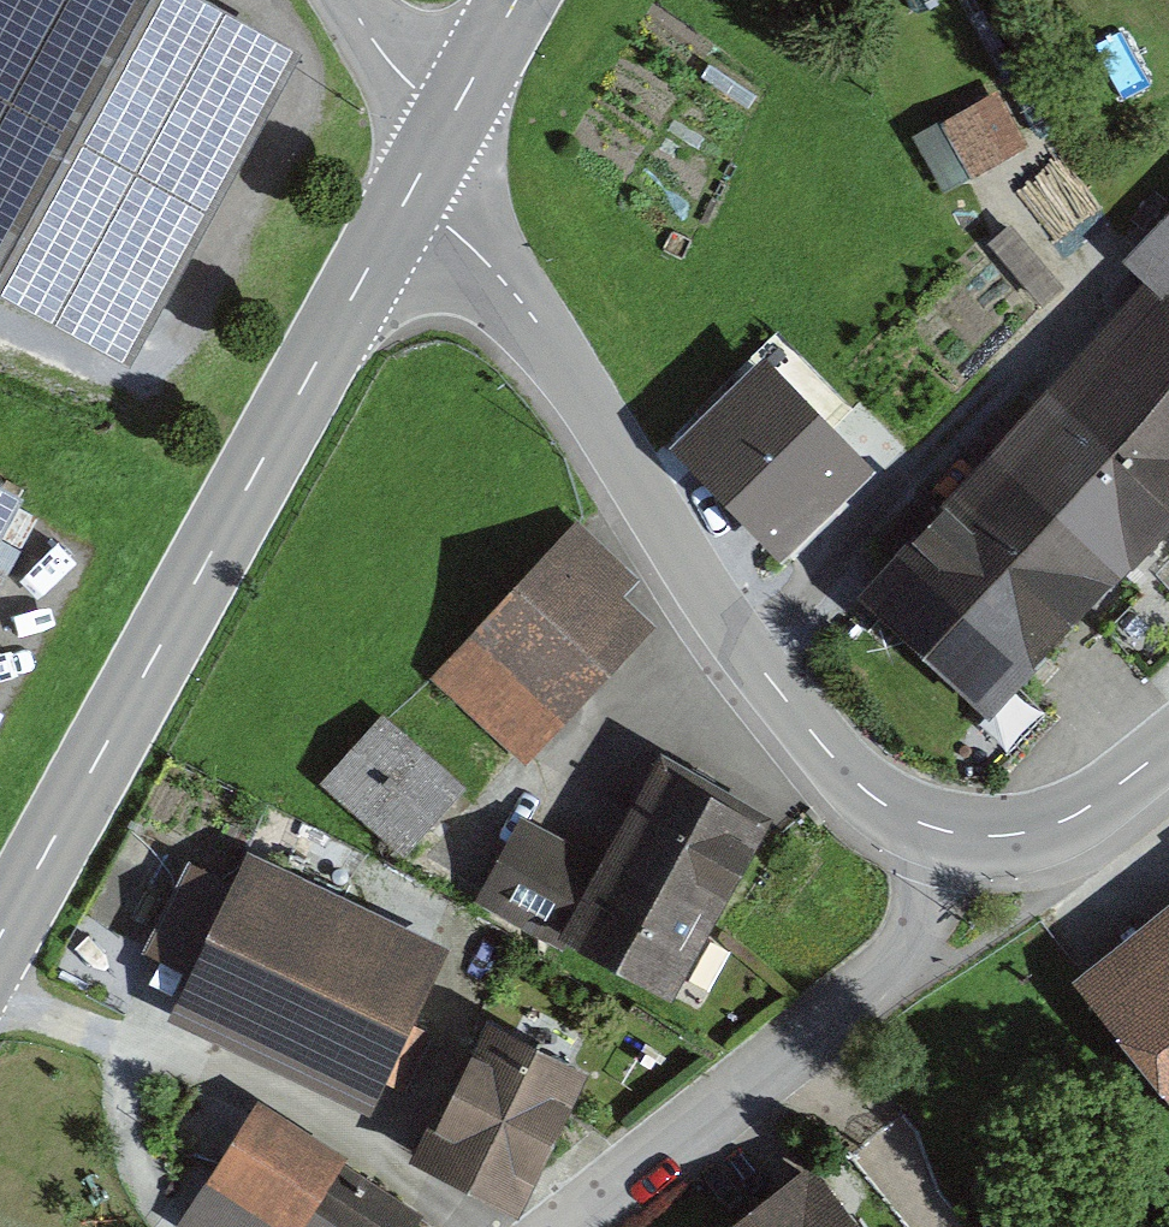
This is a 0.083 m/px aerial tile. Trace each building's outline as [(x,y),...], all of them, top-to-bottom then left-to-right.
[(269,57),(165,0),(0,0),(0,307),(102,363),(269,57)] [(1002,87),(944,122),(978,179),(1036,145),(1002,87)] [(1116,272),(1136,291),(1168,324),(1168,218),(1116,272)] [(1168,514),(1168,324),(1136,291),(1036,392),(1165,518),(1168,514)] [(853,482),(743,375),(658,461),(768,568),(853,482)] [(1065,619),(1165,518),(1036,392),(937,492),(1065,619)] [(966,719),(1065,619),(937,492),(838,593),(966,719)] [(0,494),(0,525),(13,501),(0,494)] [(628,588),(579,538),(426,688),(496,759),(628,630),(607,609),(628,588)] [(447,785),(377,719),(320,779),(391,845),(447,785)] [(654,992),(737,822),(632,770),(587,862),(552,933),(548,940),(654,992)] [(587,862),(507,823),(472,894),(552,933),(587,862)] [(429,951),(232,863),(164,1017),(361,1104),(429,951)] [(1065,986),(1168,1106),(1168,897),(1065,986)] [(573,1066),(474,1016),(410,1140),(509,1191),(573,1066)] [(242,1119),(183,1226),(411,1226),(418,1214),(242,1119)] [(805,1179),(733,1226),(837,1226),(805,1179)]
